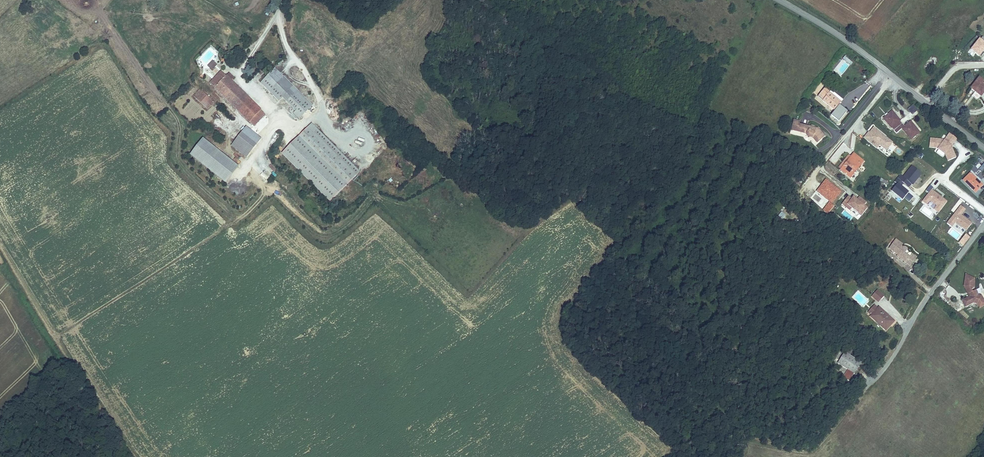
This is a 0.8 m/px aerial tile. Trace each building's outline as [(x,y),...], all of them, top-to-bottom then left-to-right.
[(983,54),(983,38),(982,36),(971,50),(981,58),(983,54)] [(920,66),(927,72),(938,58),(931,52),(920,66)] [(833,70),(841,76),(852,63),(844,57),(833,70)] [(313,108),(276,70),(262,84),(279,102),(283,98),(297,113),(294,116),(299,121),(313,108)] [(221,72),(209,83),(214,88),(249,123),(250,122),(261,111),(262,110),(232,81),(231,82),(226,77),(221,72)] [(230,74),(226,77),(231,82),(232,81),(234,78),(230,74)] [(971,89),(981,97),(983,93),(983,83),(978,79),(971,89)] [(835,102),(834,105),(838,109),(845,101),(841,98),(845,92),(837,85),(837,83),(835,80),(824,92),(835,102)] [(193,96),(207,110),(214,103),(203,92),(202,93),(199,90),(193,96)] [(907,110),(912,116),(917,111),(912,105),(907,110)] [(894,109),(883,118),(897,135),(904,130),(913,140),(922,133),(912,121),(907,125),(894,109)] [(261,111),(250,122),(254,127),(265,116),(261,111)] [(796,118),(793,127),(808,131),(810,135),(814,133),(819,138),(826,131),(821,126),(818,124),(817,126),(802,121),(802,120),(796,118)] [(359,176),(312,127),(308,130),(355,179),(359,176)] [(246,128),(231,147),(246,159),(261,140),(246,128)] [(896,144),(890,139),(889,140),(887,139),(888,137),(878,129),(873,134),(872,133),(868,138),(880,149),(883,146),(890,152),(896,144)] [(355,179),(308,130),(282,155),(328,205),(355,179)] [(952,148),(953,147),(951,146),(952,144),(954,146),(958,140),(952,135),(946,142),(945,141),(932,140),(932,148),(939,149),(948,156),(950,161),(957,158),(953,149),(952,148)] [(225,183),(238,168),(203,139),(190,154),(225,183)] [(894,151),(900,156),(903,152),(897,148),(894,151)] [(838,166),(841,169),(853,154),(850,151),(838,166)] [(841,169),(851,177),(865,158),(855,152),(853,154),(841,169)] [(963,181),(974,193),(982,184),(976,178),(983,170),(983,163),(972,175),(971,173),(963,181)] [(268,167),(262,174),(267,178),(273,171),(268,167)] [(912,186),(921,174),(912,167),(903,178),(900,175),(894,182),(897,185),(891,192),(902,201),(908,193),(900,187),(903,184),(906,180),(911,185),(912,186)] [(822,211),(828,215),(834,206),(832,205),(841,192),(825,180),(816,192),(829,202),(822,211)] [(946,202),(931,190),(933,188),(930,185),(926,191),(929,193),(922,201),(926,204),(929,200),(936,206),(933,210),(937,213),(946,202)] [(859,219),(867,208),(848,195),(840,206),(859,219)] [(970,223),(959,215),(964,209),(959,206),(946,223),(950,227),(954,222),(965,230),(970,223)] [(833,212),(837,219),(842,215),(837,209),(833,212)] [(972,215),(978,219),(981,214),(975,211),(972,215)] [(900,258),(912,267),(919,259),(914,256),(912,258),(907,254),(911,250),(906,247),(904,249),(903,248),(904,245),(898,241),(892,249),(900,255),(900,258)] [(974,277),(965,276),(962,287),(964,289),(965,288),(969,295),(961,300),(966,307),(973,302),(977,302),(979,306),(983,303),(983,300),(980,294),(977,293),(974,289),(971,290),(970,288),(972,287),(974,277)] [(877,290),(871,297),(878,303),(884,296),(877,290)] [(868,312),(871,315),(878,308),(874,305),(868,312)] [(870,317),(885,332),(895,322),(879,307),(878,308),(871,315),(870,317)] [(843,378),(849,381),(853,374),(854,374),(861,363),(850,356),(853,350),(849,348),(846,353),(844,352),(843,354),(838,362),(837,363),(848,370),(843,378)] [(834,360),(838,362),(843,354),(839,351),(834,360)]
